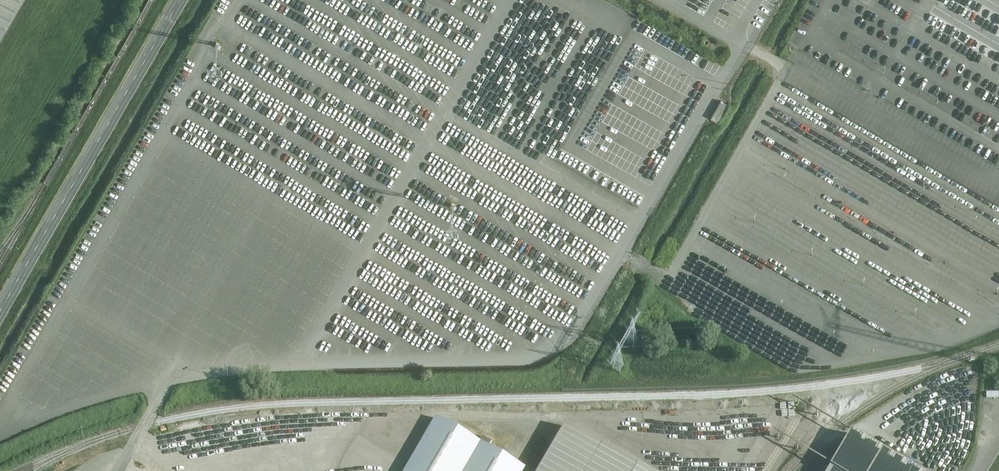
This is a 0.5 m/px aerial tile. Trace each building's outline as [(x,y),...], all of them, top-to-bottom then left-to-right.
[(23,0),(0,0),(0,39),(23,0)] [(722,101),(714,118),(720,121),(728,103),(722,101)] [(436,418),(406,470),(494,470),(502,456),(436,418)] [(374,422),(366,440),(395,453),(397,447),(413,454),(421,437),(391,424),(389,429),(374,422)] [(566,426),(540,470),(643,470),(566,426)] [(852,434),(830,470),(915,470),(852,434)] [(502,456),(494,470),(525,470),(526,469),(502,456)]
